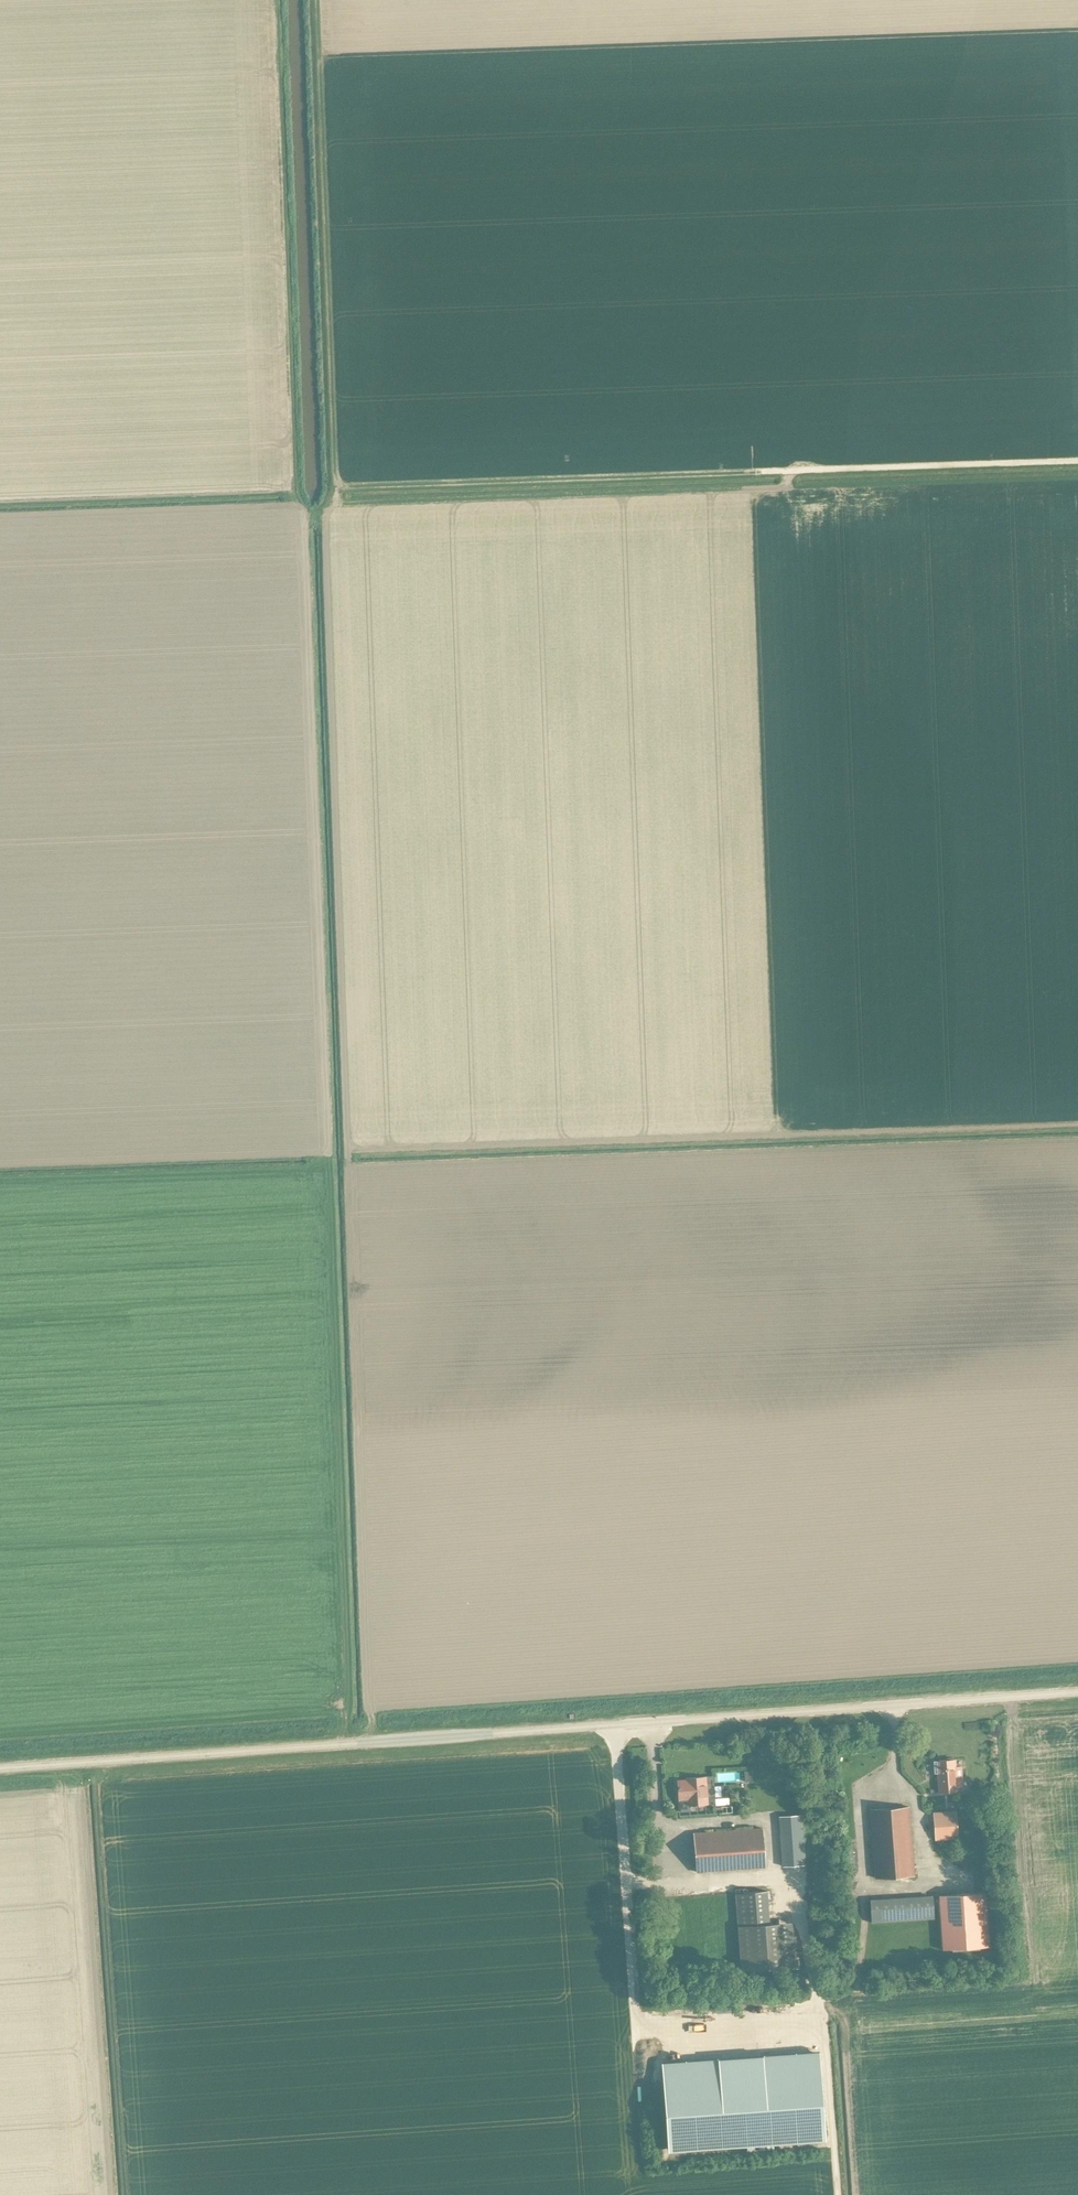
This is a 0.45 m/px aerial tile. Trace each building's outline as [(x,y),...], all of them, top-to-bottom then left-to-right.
[(985,1738),(991,1745),(997,1740),(991,1733),(985,1738)] [(935,1761),(935,1762),(932,1762),(933,1774),(936,1774),(938,1793),(956,1792),(955,1785),(961,1785),(960,1767),(954,1767),(954,1760),(952,1760),(952,1758),(946,1759),(946,1760),(935,1761)] [(713,1777),(685,1779),(685,1780),(676,1781),(678,1801),(686,1800),(687,1806),(706,1804),(706,1805),(713,1804),(712,1798),(714,1798),(713,1777)] [(869,1810),(870,1825),(873,1879),(912,1876),(908,1807),(869,1810)] [(803,1865),(800,1816),(778,1817),(781,1867),(803,1865)] [(950,1839),(949,1823),(933,1824),(934,1840),(950,1839)] [(696,1873),(764,1868),(761,1829),(693,1834),(696,1873)] [(734,1894),(741,1983),(794,1979),(791,1934),(769,1936),(766,1891),(734,1894)] [(941,1950),(988,1947),(984,1893),(938,1896),(941,1950)] [(870,1923),(933,1919),(931,1897),(869,1901),(870,1923)] [(816,2065),(664,2076),(671,2162),(822,2151),(816,2065)]
